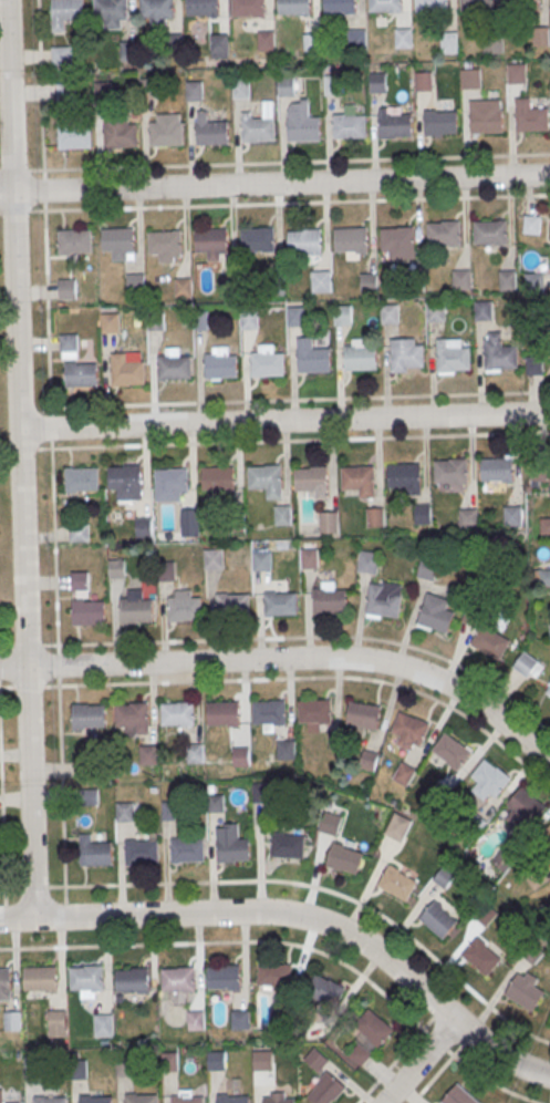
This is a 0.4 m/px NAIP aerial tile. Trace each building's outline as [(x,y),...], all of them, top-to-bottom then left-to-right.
[(51,31),(51,0),(83,0),(83,19),(65,19),(65,30),(51,31)] [(95,20),(94,0),(126,0),(127,19),(95,20)] [(142,18),(141,0),(173,0),(174,17),(142,18)] [(186,16),(186,0),(218,0),(218,14),(186,16)] [(232,17),(232,0),(264,0),(264,16),(232,17)] [(278,14),(277,0),(309,0),(310,13),(278,14)] [(324,13),(324,0),(356,0),(356,12),(324,13)] [(369,12),(369,0),(401,0),(401,11),(369,12)] [(416,12),(416,0),(448,0),(448,11),(416,12)] [(461,11),(461,0),(494,0),(494,10),(461,11)] [(507,9),(507,0),(539,0),(539,8),(507,9)] [(533,29),(549,29),(549,49),(533,49),(533,29)] [(350,30),(350,46),(366,46),(366,30),(350,30)] [(395,30),(412,30),(412,49),(396,50),(395,30)] [(228,58),(228,34),(210,34),(210,58),(228,58)] [(442,34),(457,34),(458,53),(442,53),(442,34)] [(484,37),(500,37),(500,55),(485,55),(484,37)] [(135,41),(121,41),(121,59),(135,59),(135,41)] [(71,45),(51,45),(51,66),(71,66),(71,45)] [(509,66),(525,65),(526,85),(509,85),(509,66)] [(461,71),(477,71),(478,90),(461,91),(461,71)] [(415,73),(432,73),(432,93),(416,93),(415,73)] [(385,92),(385,74),(370,74),(370,92),(385,92)] [(324,95),(338,95),(338,76),(324,76),(324,95)] [(293,77),(279,77),(279,95),(293,95),(293,77)] [(516,101),(517,134),(549,133),(549,110),(531,110),(530,100),(516,101)] [(470,103),(471,135),(504,134),(504,112),(500,112),(500,102),(470,103)] [(425,112),(425,137),(458,137),(458,114),(437,114),(437,112),(425,112)] [(59,115),(59,151),(92,151),(91,126),(79,127),(79,115),(59,115)] [(333,115),(333,141),(366,140),(365,116),(344,117),(344,115),(333,115)] [(378,115),(380,141),(413,140),(412,116),(391,117),(391,115),(378,115)] [(104,117),(104,151),(137,150),(137,126),(128,126),(128,116),(104,117)] [(149,124),(151,148),(183,147),(183,124),(179,125),(179,116),(157,117),(157,124),(149,124)] [(287,117),(288,143),(321,143),(320,120),(299,120),(299,117),(287,117)] [(241,118),(242,144),(274,144),(274,121),(253,121),(253,118),(241,118)] [(196,122),(197,147),(229,146),(229,123),(208,124),(208,122),(196,122)] [(540,234),(540,216),(524,215),(524,234),(540,234)] [(507,220),(473,220),(473,246),(507,246),(507,220)] [(427,225),(459,224),(460,246),(428,247),(427,225)] [(102,229),(133,227),(134,259),(112,260),(112,251),(103,251),(102,229)] [(56,230),(90,229),(91,250),(58,251),(56,230)] [(241,231),(274,229),(276,252),(242,254),(241,231)] [(334,230),(366,229),(367,251),(335,252),(334,230)] [(381,230),(414,229),(415,251),(382,254),(381,230)] [(195,233),(228,231),(229,254),(196,255),(195,233)] [(289,233),(321,231),(322,254),(290,255),(289,233)] [(148,234),(181,233),(183,255),(149,257),(148,234)] [(452,270),(469,270),(470,288),(453,289),(452,270)] [(499,270),(516,270),(516,289),(499,290),(499,270)] [(311,271),(330,271),(331,292),(311,292),(311,271)] [(126,274),(144,274),(144,293),(127,293),(126,274)] [(360,274),(377,274),(378,291),(361,292),(360,274)] [(235,276),(220,276),(220,292),(235,292),(235,276)] [(525,277),(543,276),(543,292),(525,292),(525,277)] [(59,279),(75,278),(76,298),(59,299),(59,279)] [(174,278),(191,278),(193,296),(175,297),(174,278)] [(426,302),(444,301),(444,320),(427,320),(426,302)] [(474,301),(491,301),(491,319),(475,320),(474,301)] [(381,305),(397,303),(398,322),(381,323),(381,305)] [(333,306),(351,305),(352,323),(334,323),(333,306)] [(287,308),(304,307),(304,326),(288,326),(287,308)] [(258,328),(241,328),(241,309),(257,309),(258,328)] [(207,330),(195,330),(194,311),(207,311),(207,330)] [(101,313),(118,312),(120,331),(102,332),(101,313)] [(146,313),(164,312),(164,331),(147,331),(146,313)] [(528,324),(547,323),(548,340),(528,340),(528,324)] [(486,370),(518,369),(517,344),(501,346),(501,332),(488,332),(488,337),(485,337),(486,370)] [(79,351),(60,351),(60,333),(77,333),(79,351)] [(298,372),(330,371),(329,348),(313,348),(313,337),(297,338),(298,372)] [(344,346),(345,371),(377,370),(376,347),(369,347),(369,338),(352,339),(352,346),(344,346)] [(391,372),(407,372),(407,368),(423,367),(423,344),(415,344),(415,338),(390,339),(391,372)] [(437,371),(469,370),(469,347),(461,347),(461,338),(436,338),(437,371)] [(250,352),(251,377),(283,375),(283,352),(276,352),(276,343),(258,344),(258,351),(250,352)] [(204,353),(205,379),(238,378),(237,354),(229,354),(229,346),(211,347),(211,353),(204,353)] [(157,354),(158,382),(191,381),(190,355),(180,355),(179,347),(166,347),(166,354),(157,354)] [(111,352),(112,384),(145,383),(144,361),(142,361),(141,352),(111,352)] [(542,375),(542,355),(526,355),(526,375),(542,375)] [(63,364),(97,363),(97,384),(64,385),(63,364)] [(480,461),(513,460),(513,485),(502,485),(502,483),(481,484),(480,461)] [(435,463),(449,463),(449,461),(467,461),(468,487),(456,487),(456,485),(435,486),(435,463)] [(387,467),(421,466),(422,497),(407,497),(407,489),(388,489),(387,467)] [(64,468),(97,467),(98,488),(64,489),(64,468)] [(110,470),(143,468),(144,498),(128,499),(128,491),(111,492),(110,470)] [(248,470),(282,468),(283,501),(268,502),(267,491),(249,492),(248,470)] [(203,471),(235,470),(236,499),(215,501),(215,492),(204,492),(203,471)] [(295,471),(328,470),(329,499),(316,501),(315,493),(295,493),(295,471)] [(341,471),(374,470),(375,499),(360,499),(360,492),(341,492),(341,471)] [(156,472),(189,471),(190,495),(177,495),(177,493),(157,494),(156,472)] [(414,504),(430,504),(430,523),(414,523),(414,504)] [(273,506),(290,505),(290,524),(273,525),(273,506)] [(505,506),(521,505),(521,525),(505,525),(505,506)] [(366,507),(383,507),(383,526),(366,526),(366,507)] [(198,508),(181,508),(181,532),(198,532),(198,508)] [(459,508),(476,508),(477,527),(459,527),(459,508)] [(320,512),(336,512),(336,530),(320,530),(320,512)] [(135,517),(152,517),(152,536),(135,536),(135,517)] [(69,523),(85,522),(85,542),(69,542),(69,523)] [(204,549),(220,548),(220,568),(204,568),(204,549)] [(300,549),(316,548),(318,568),(300,568),(300,549)] [(252,552),(269,550),(270,569),(252,570),(252,552)] [(380,553),(360,550),(357,572),(377,575),(380,553)] [(437,578),(436,555),(419,556),(420,580),(437,578)] [(107,558),(125,558),(125,577),(108,577),(107,558)] [(156,560),(173,560),(174,579),(156,579),(156,560)] [(540,564),(540,585),(549,585),(549,564),(540,564)] [(71,570),(87,570),(89,589),(71,589),(71,570)] [(369,583),(364,611),(397,617),(402,584),(382,581),(382,584),(369,583)] [(426,591),(415,622),(446,632),(453,612),(444,609),(447,598),(426,591)] [(313,594),(345,592),(346,615),(314,616),(313,594)] [(266,597),(298,595),(299,617),(267,619),(266,597)] [(218,598),(250,597),(251,619),(219,620),(218,598)] [(169,601),(201,600),(203,622),(170,623),(169,601)] [(122,604),(154,602),(155,625),(123,626),(122,604)] [(73,606),(106,604),(107,626),(74,628),(73,606)] [(509,640),(498,659),(469,643),(480,623),(509,640)] [(545,663),(522,651),(513,669),(536,680),(545,663)] [(349,700),(381,704),(377,728),(345,723),(349,700)] [(299,703),(331,702),(332,724),(300,725),(299,703)] [(253,704),(286,703),(287,725),(255,726),(253,704)] [(208,705),(241,704),(242,726),(209,728),(208,705)] [(162,707),(195,705),(196,728),(163,729),(162,707)] [(73,709),(105,707),(106,730),(74,731),(73,709)] [(116,708),(148,707),(149,729),(117,730),(116,708)] [(398,710),(390,731),(421,743),(429,722),(398,710)] [(444,731),(430,750),(457,769),(470,751),(444,731)] [(277,740),(294,739),(294,759),(278,759),(277,740)] [(186,743),(203,743),(203,762),(186,762),(186,743)] [(141,744),(157,744),(157,763),(141,763),(141,744)] [(232,746),(249,746),(249,765),(232,765),(232,746)] [(378,754),(368,752),(364,767),(374,770),(378,754)] [(484,759),(470,776),(497,796),(510,777),(484,759)] [(252,803),(272,803),(272,783),(252,783),(252,803)] [(80,787),(96,786),(96,806),(80,806),(80,787)] [(545,801),(518,787),(506,810),(510,812),(505,822),(529,833),(545,801)] [(206,794),(222,793),(222,812),(206,813),(206,794)] [(114,802),(132,801),(132,821),(115,821),(114,802)] [(162,803),(162,819),(172,819),(172,803),(162,803)] [(342,817),(325,811),(319,831),(336,836),(342,817)] [(402,841),(411,820),(395,813),(385,834),(402,841)] [(272,837),(271,859),(303,862),(305,839),(272,837)] [(169,839),(203,838),(204,860),(170,862),(169,839)] [(215,839),(248,838),(249,859),(216,860),(215,839)] [(123,841),(156,839),(157,862),(124,863),(123,841)] [(77,843),(111,842),(112,864),(79,865),(77,843)] [(333,847),(326,868),(359,877),(364,856),(333,847)] [(388,868),(377,888),(407,904),(417,885),(388,868)] [(444,868),(456,877),(445,891),(433,883),(444,868)] [(419,920),(444,941),(457,925),(433,904),(419,920)] [(486,906),(498,915),(487,929),(475,920),(486,906)] [(464,958),(488,979),(501,962),(477,942),(464,958)] [(532,944),(544,952),(535,968),(522,958),(532,944)] [(207,966),(240,965),(241,987),(208,988),(207,966)] [(23,967),(56,966),(58,988),(24,989),(23,967)] [(70,967),(103,966),(103,988),(70,989),(70,967)] [(260,966),(258,987),(291,991),(293,969),(260,966)] [(11,989),(0,989),(0,967),(10,967),(11,989)] [(160,968),(194,967),(195,989),(162,990),(160,968)] [(114,969),(148,968),(148,990),(115,991),(114,969)] [(505,997),(532,1014),(544,994),(535,988),(539,981),(528,975),(523,981),(518,977),(505,997)] [(316,977),(307,997),(322,1004),(318,1013),(330,1020),(345,992),(316,977)] [(276,1007),(270,1024),(287,1030),(292,1012),(276,1007)] [(49,1010),(66,1010),(68,1029),(49,1029),(49,1010)] [(231,1010),(249,1010),(250,1029),(231,1030),(231,1010)] [(187,1011),(204,1011),(204,1030),(187,1030),(187,1011)] [(370,1011),(355,1029),(380,1049),(394,1032),(370,1011)] [(94,1014),(113,1013),(113,1037),(94,1037),(94,1014)] [(3,1016),(21,1014),(22,1034),(3,1034),(3,1016)] [(307,1042),(313,1022),(297,1016),(290,1035),(307,1042)] [(373,1053),(360,1043),(350,1055),(362,1066),(373,1053)] [(316,1070),(326,1059),(315,1048),(305,1060),(316,1070)] [(208,1053),(226,1053),(226,1073),(208,1073),(208,1053)] [(253,1054),(273,1053),(273,1073),(255,1073),(253,1054)] [(160,1055),(179,1054),(179,1074),(160,1074),(160,1055)] [(113,1056),(132,1056),(132,1075),(114,1076),(113,1056)] [(68,1060),(86,1059),(86,1079),(68,1079),(68,1060)] [(328,1070),(306,1095),(315,1102),(332,1102),(346,1087),(328,1070)] [(444,1102),(477,1102),(457,1086),(444,1102)] [(22,1102),(7,1102),(7,1090),(0,1090),(0,1102),(22,1102)] [(294,1097),(295,1102),(263,1102),(263,1096),(270,1096),(270,1092),(284,1092),(284,1097),(294,1097)] [(249,1095),(249,1102),(216,1102),(216,1094),(228,1093),(228,1095),(249,1095)] [(157,1094),(158,1102),(124,1102),(124,1095),(157,1094)]
